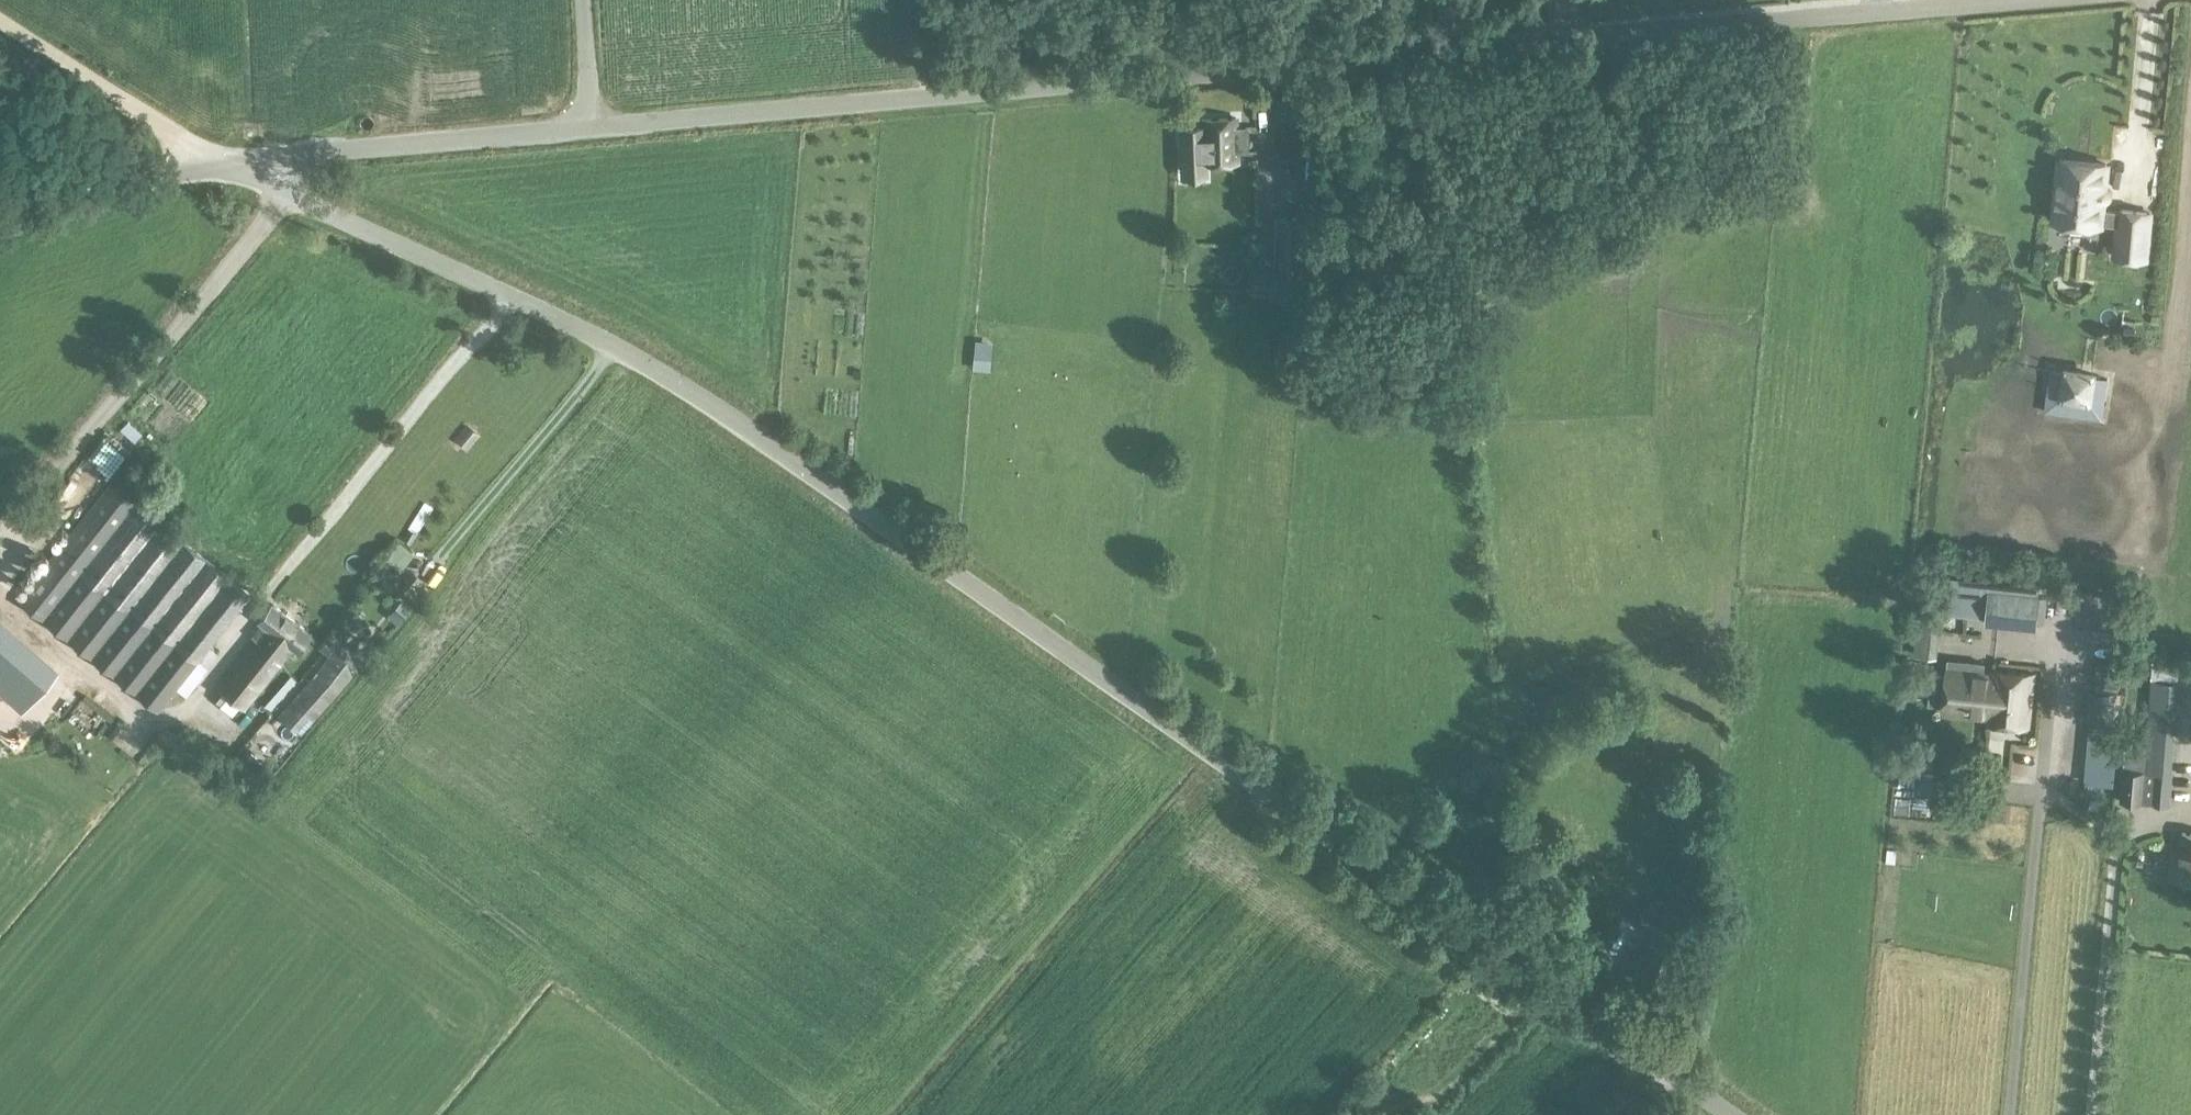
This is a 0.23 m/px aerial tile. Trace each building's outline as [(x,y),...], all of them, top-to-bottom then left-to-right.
[(1238,160),(1238,152),(1249,151),(1249,150),(1246,136),(1245,136),(1245,126),(1236,126),(1236,117),(1201,119),(1203,162),(1238,160)] [(2100,225),(2100,223),(2118,224),(2119,211),(2101,210),(2106,163),(2060,159),(2056,202),(2064,203),(2063,221),(2068,221),(2068,224),(2070,224),(2069,227),(2084,228),(2084,225),(2085,226),(2086,223),(2100,225)] [(1299,208),(1299,198),(1271,197),(1270,207),(1299,208)] [(2145,259),(2150,212),(2119,209),(2119,211),(2118,224),(2115,256),(2145,259)] [(1275,291),(1274,295),(1302,297),(1306,218),(1278,217),(1276,263),(1254,262),(1252,290),(1275,291)] [(976,342),(974,357),(990,358),(992,344),(976,342)] [(2096,376),(2097,368),(2064,363),(2063,371),(2051,369),(2045,411),(2102,419),(2108,377),(2096,376)] [(480,434),(467,423),(454,439),(468,450),(480,434)] [(186,696),(196,685),(210,668),(200,660),(253,593),(135,500),(110,481),(17,599),(159,711),(176,688),(186,696)] [(394,529),(382,542),(394,552),(405,539),(394,529)] [(1987,622),(2035,627),(2038,596),(1990,591),(1987,622)] [(220,687),(245,707),(294,646),(297,649),(311,633),(273,602),(259,620),(268,627),(220,687)] [(281,712),(302,731),(363,660),(332,633),(320,646),(331,655),(281,712)] [(64,697),(77,680),(35,650),(23,666),(64,697)] [(1962,659),(1961,669),(1948,667),(1944,710),(1989,714),(1988,722),(2029,726),(2034,671),(1993,667),(1993,672),(1983,671),(1984,661),(1962,659)] [(2118,686),(2121,665),(2098,662),(2097,662),(2095,683),(2101,684),(2118,686)] [(2146,735),(2135,734),(2125,733),(2120,800),(2169,804),(2179,680),(2150,678),(2146,735)] [(15,714),(22,705),(0,687),(0,702),(15,714)] [(2087,721),(2115,724),(2116,706),(2089,703),(2087,721)] [(263,762),(250,751),(241,762),(254,773),(263,762)] [(1899,839),(1912,839),(1912,824),(1899,824),(1899,839)] [(2169,876),(2190,878),(2190,832),(2181,831),(2179,850),(2172,849),(2169,876)]
